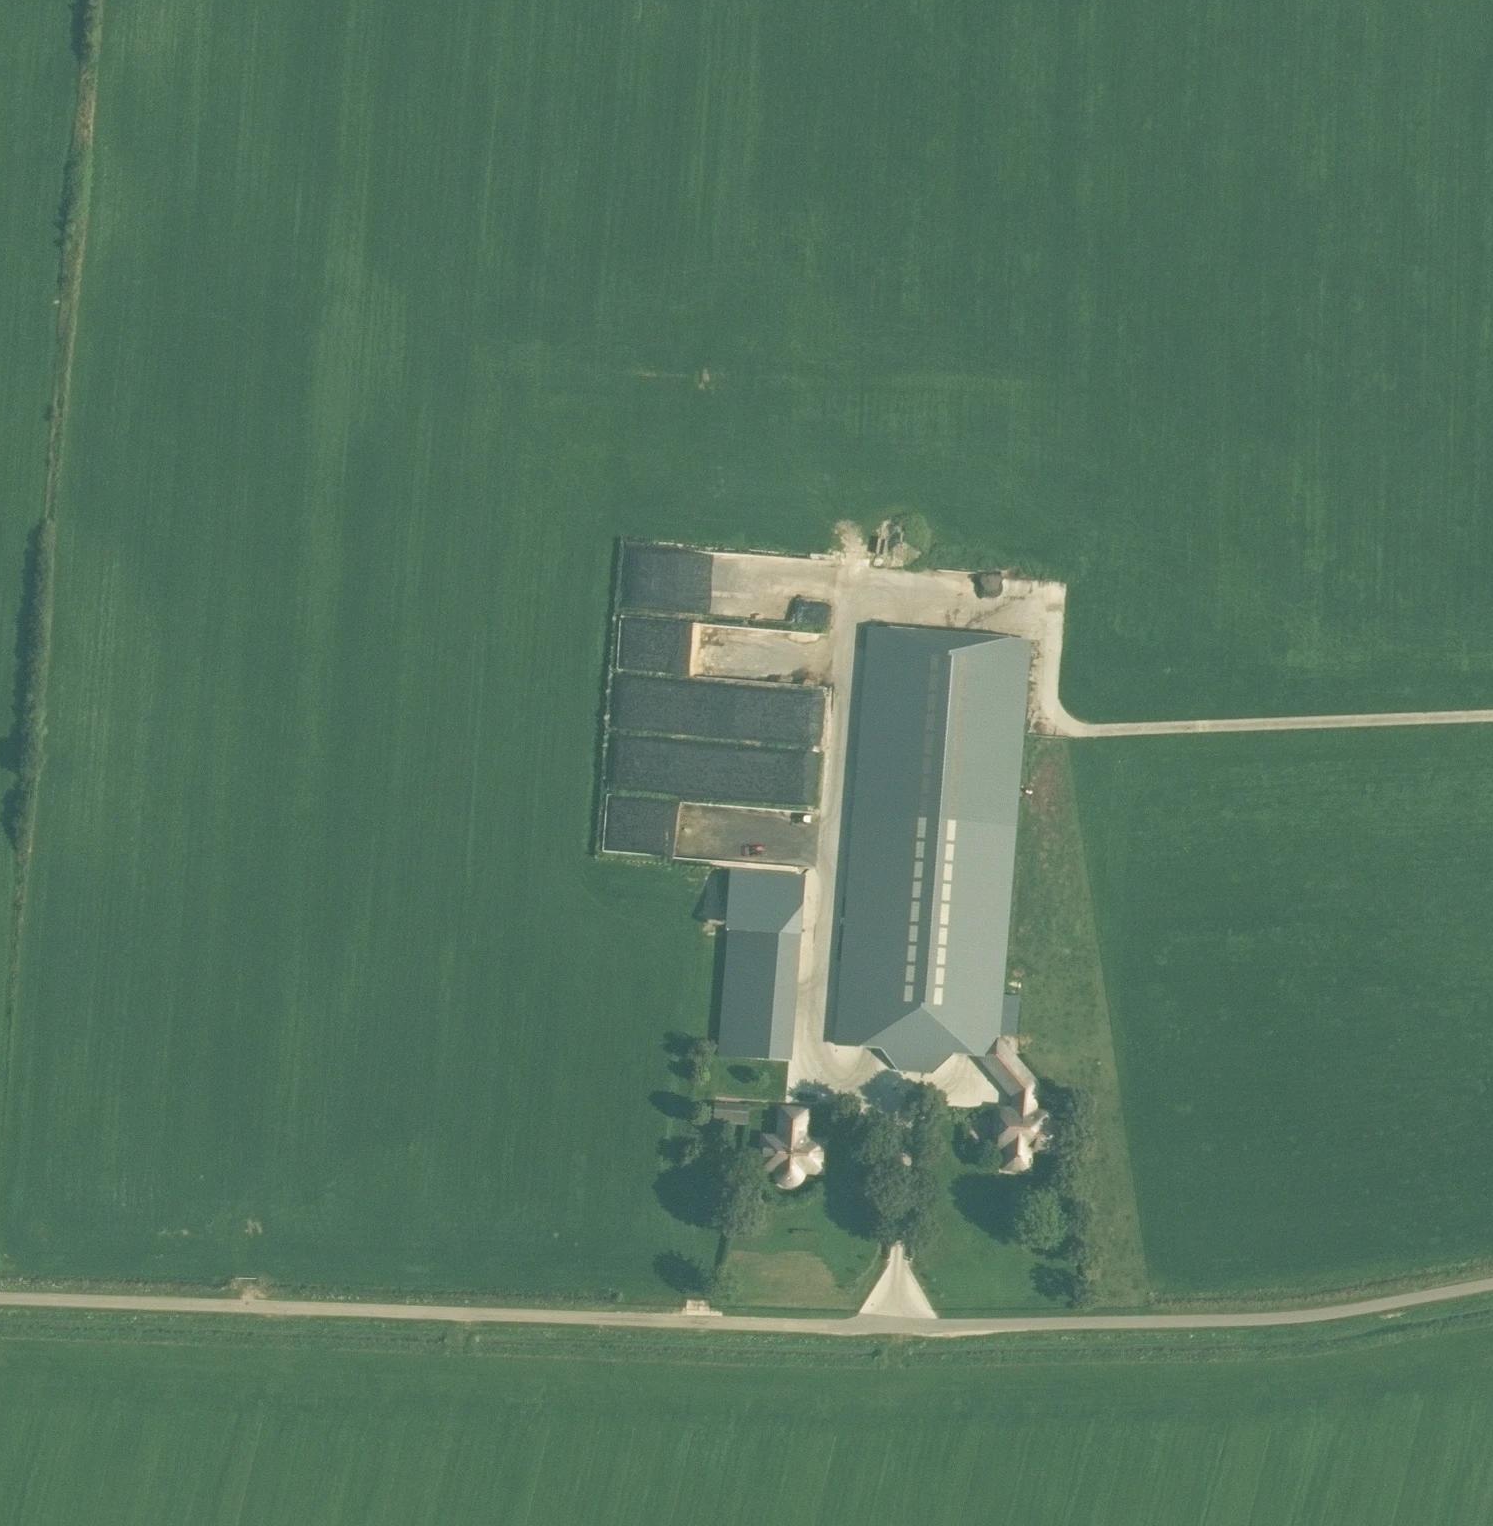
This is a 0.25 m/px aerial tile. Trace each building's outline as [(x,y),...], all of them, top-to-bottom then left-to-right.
[(682,673),(719,673),(720,622),(683,621),(682,673)] [(1019,644),(870,632),(837,1045),(881,1048),(899,1070),(932,1073),(953,1054),(975,1055),(1011,1097),(1037,1097),(1038,1082),(997,1035),(998,1034),(1018,786),(1008,786),(1019,644)] [(675,738),(671,792),(700,794),(701,771),(700,771),(700,760),(712,761),(713,741),(675,738)] [(741,798),(820,803),(824,750),(744,744),(741,798)] [(701,855),(757,857),(758,807),(725,806),(725,821),(711,821),(711,833),(701,833),(701,855)] [(781,1040),(719,1035),(718,1053),(779,1058),(781,1040)] [(1048,1113),(1035,1112),(1037,1097),(1011,1097),(1010,1111),(1002,1110),(998,1114),(997,1127),(1002,1128),(1001,1143),(1007,1144),(1005,1168),(1028,1169),(1029,1149),(1058,1151),(1060,1126),(1047,1125),(1048,1113)] [(713,1122),(746,1124),(748,1106),(714,1103),(713,1122)] [(765,1138),(763,1164),(778,1165),(777,1170),(776,1171),(777,1171),(777,1175),(778,1177),(780,1180),(782,1181),(782,1182),(786,1184),(788,1184),(792,1184),(794,1183),(795,1184),(796,1183),(796,1182),(799,1180),(801,1177),(802,1173),(803,1173),(803,1171),(802,1171),(802,1167),(817,1168),(818,1155),(822,1155),(823,1142),(808,1141),(804,1136),(806,1111),(782,1109),(780,1139),(765,1138)]
